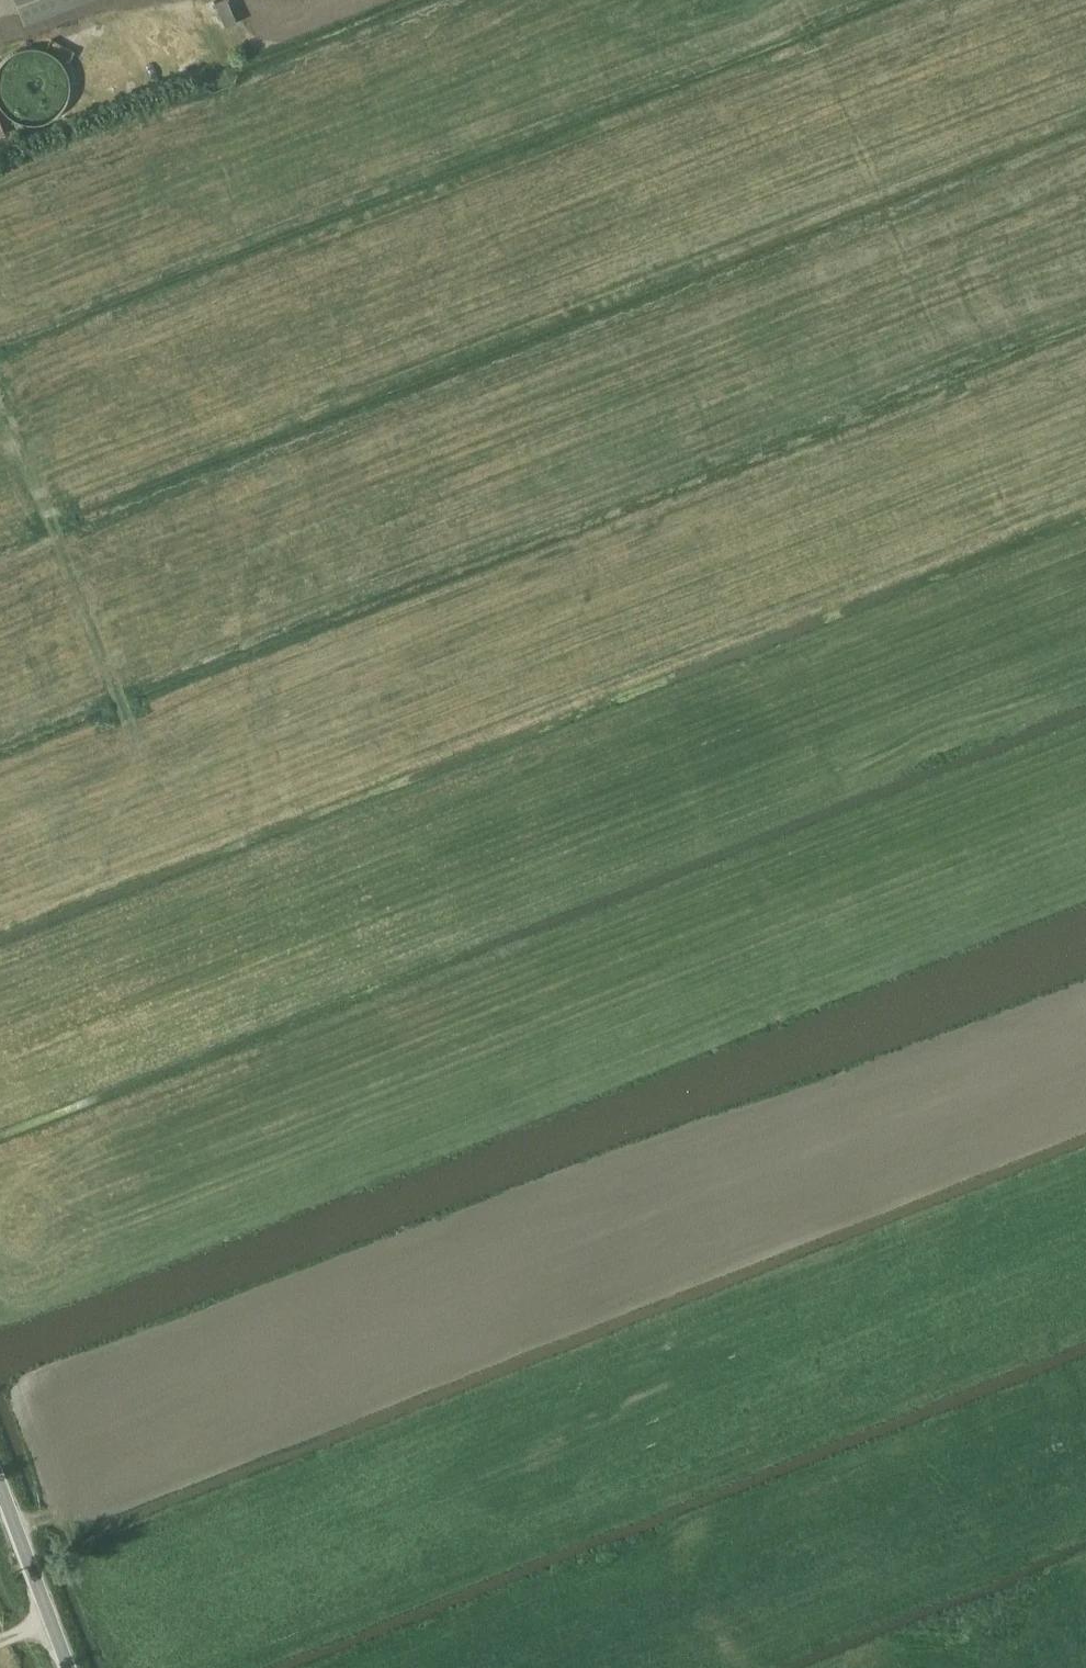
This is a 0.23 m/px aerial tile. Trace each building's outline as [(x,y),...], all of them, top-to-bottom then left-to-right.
[(235,22),(227,0),(223,0),(215,3),(224,27),(235,22)] [(65,93),(64,86),(62,78),(59,73),(54,67),(49,63),(42,59),(33,56),(28,56),(22,56),(13,59),(7,62),(2,66),(0,68),(0,118),(1,119),(5,123),(12,127),(17,129),(26,130),(33,130),(40,128),(46,125),(52,120),(57,115),(61,109),(64,101),(65,94),(65,93)]
